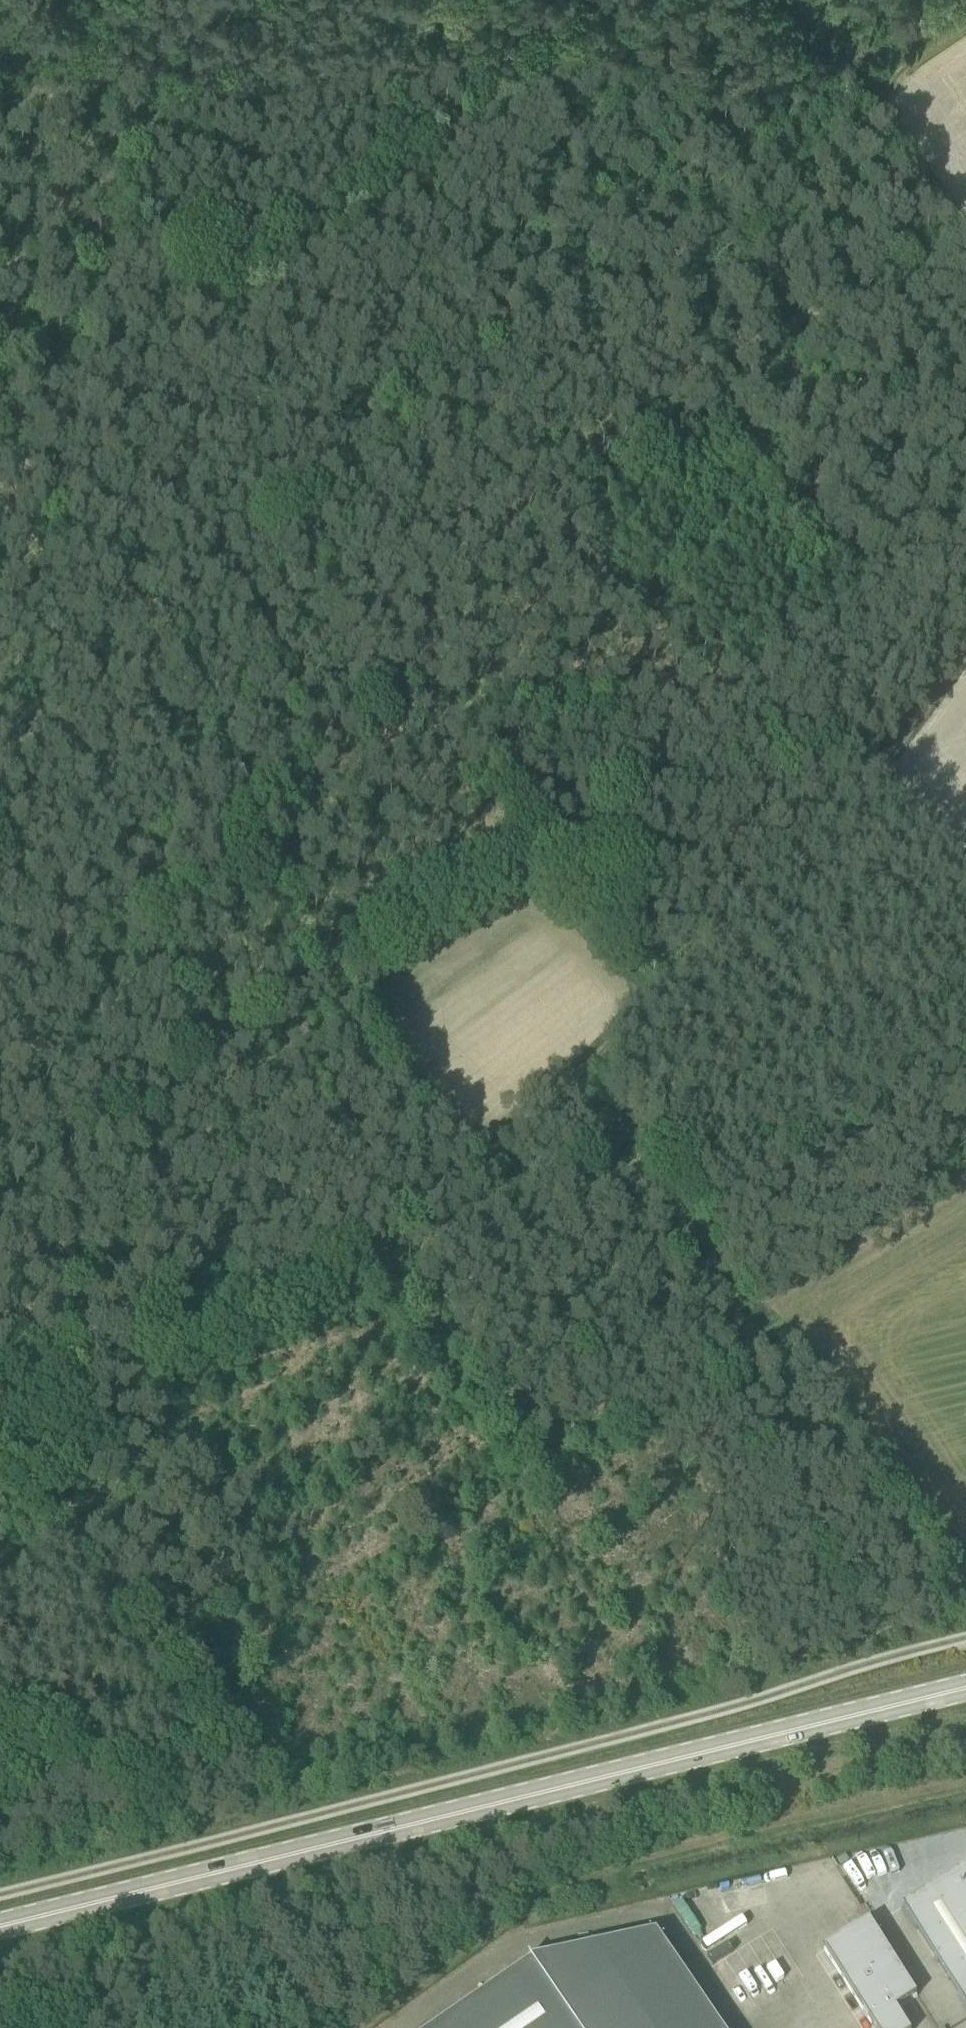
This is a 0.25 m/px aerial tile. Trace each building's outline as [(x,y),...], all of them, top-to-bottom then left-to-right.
[(843,1857),(835,1862),(838,1868),(847,1863),(843,1857)] [(902,1908),(965,2009),(965,1868),(902,1908)] [(869,1921),(824,1950),(873,2027),(907,2027),(896,2010),(917,1997),(869,1921)] [(435,2027),(721,2027),(656,1933),(531,1960),(435,2027)]
